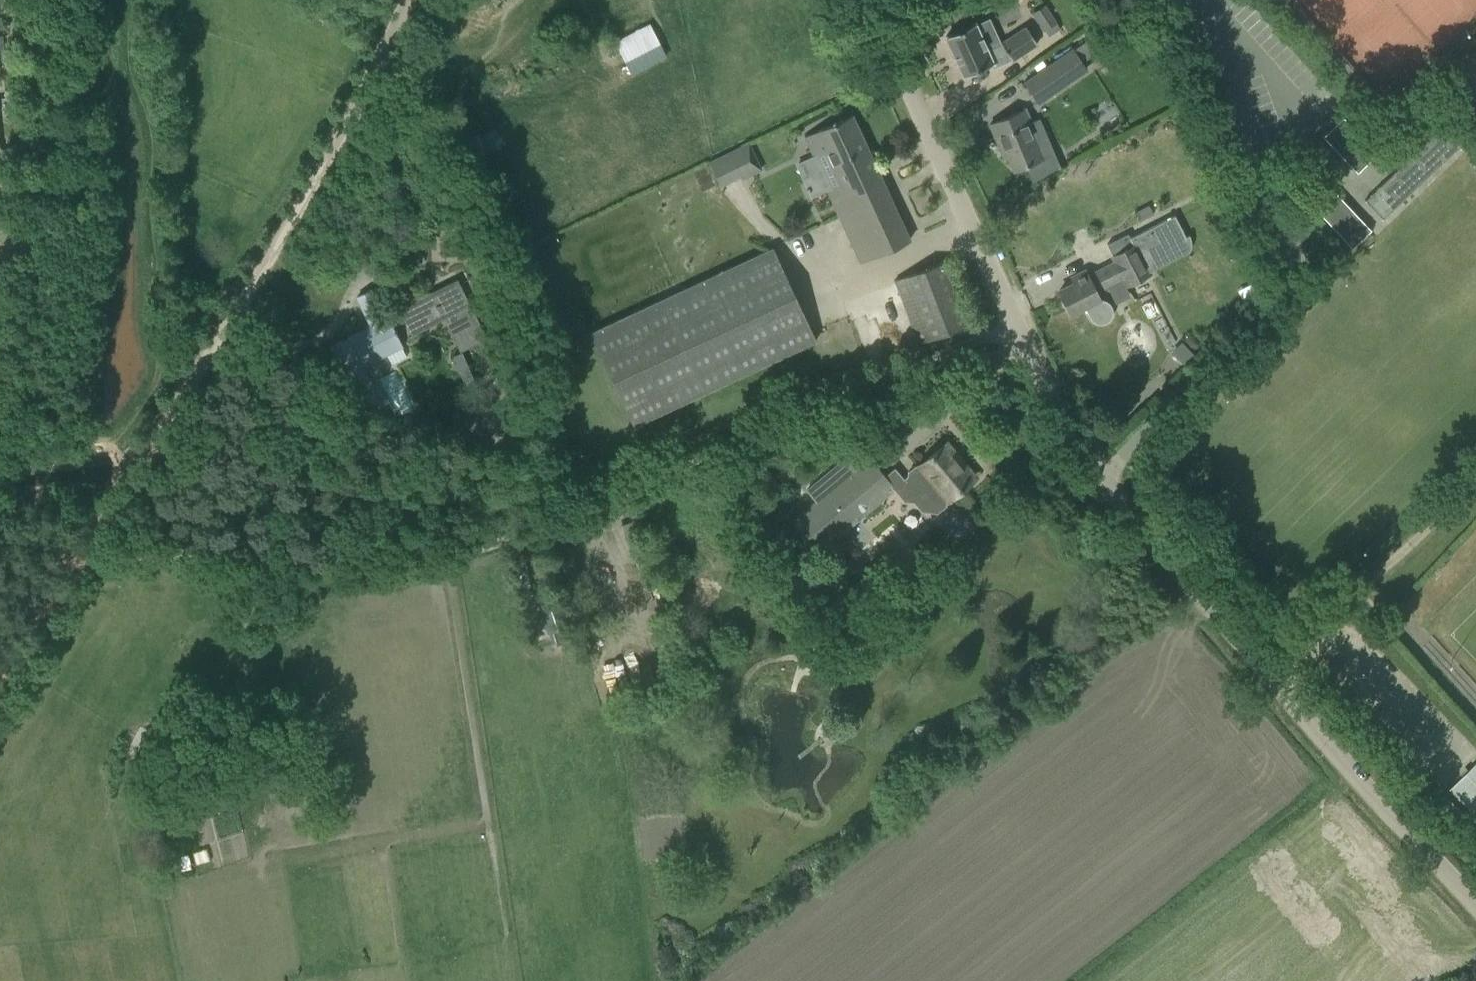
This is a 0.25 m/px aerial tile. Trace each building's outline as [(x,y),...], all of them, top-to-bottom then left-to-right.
[(1043,31),(1044,30),(1048,37),(1060,29),(1056,22),(1057,22),(1044,3),(1030,13),(1043,31)] [(1011,60),(1036,43),(1025,26),(1000,42),(986,49),(974,23),(945,36),(963,76),(989,64),(991,68),(1011,59),(1011,60)] [(615,43),(631,74),(665,57),(649,26),(615,43)] [(1086,68),(1073,49),(1057,60),(1056,59),(1023,82),(1038,103),(1071,81),(1070,79),(1086,68)] [(1023,109),(989,124),(995,136),(1001,151),(1002,151),(1004,154),(1003,155),(1004,157),(1008,156),(1014,170),(1024,166),(1031,183),(1046,175),(1038,156),(1052,150),(1039,118),(1031,121),(1029,122),(1023,109)] [(825,188),(860,262),(909,240),(851,114),(805,136),(805,135),(804,136),(827,187),(825,188)] [(1323,137),(1356,172),(1377,153),(1342,119),(1323,137)] [(1364,199),(1382,219),(1459,146),(1440,127),(1364,199)] [(754,172),(741,146),(708,162),(719,184),(739,175),(741,178),(754,172)] [(1306,199),(1351,247),(1370,229),(1325,181),(1306,199)] [(1148,204),(1134,211),(1139,220),(1152,213),(1148,204)] [(1106,243),(1112,256),(1115,262),(1087,276),(1084,270),(1073,276),(1076,281),(1058,290),(1070,313),(1084,306),(1090,317),(1092,320),(1095,322),(1097,323),(1099,323),(1102,323),(1105,322),(1107,321),(1109,319),(1110,318),(1111,316),(1112,314),(1112,311),(1112,309),(1111,307),(1110,305),(1109,303),(1108,302),(1106,301),(1104,300),(1102,299),(1099,299),(1095,291),(1122,277),(1126,284),(1149,273),(1142,259),(1168,246),(1170,248),(1172,250),(1174,251),(1176,252),(1185,247),(1186,245),(1186,242),(1186,239),(1186,237),(1174,214),(1129,237),(1127,233),(1106,243)] [(589,332),(632,425),(815,340),(772,247),(589,332)] [(894,280),(918,342),(967,326),(942,261),(894,280)] [(457,278),(423,295),(437,322),(443,319),(459,351),(487,337),(457,278)] [(343,374),(345,373),(365,413),(382,405),(362,365),(386,353),(391,364),(407,356),(388,318),(386,319),(371,289),(357,296),(372,326),(330,347),(343,374)] [(460,351),(451,355),(465,386),(473,382),(460,351)] [(815,502),(791,522),(817,552),(893,489),(904,502),(914,503),(921,512),(936,513),(946,506),(950,503),(947,499),(958,490),(973,477),(962,463),(959,465),(943,445),(919,465),(915,465),(907,472),(907,476),(903,479),(894,468),(884,476),(868,457),(854,469),(844,457),(806,490),(815,502)] [(765,563),(789,594),(791,592),(801,604),(812,596),(805,586),(815,579),(788,545),(765,563)] [(538,603),(547,633),(548,632),(551,643),(556,642),(556,644),(572,640),(559,597),(538,603)] [(1475,813),(1475,763),(1451,787),(1475,813)]
